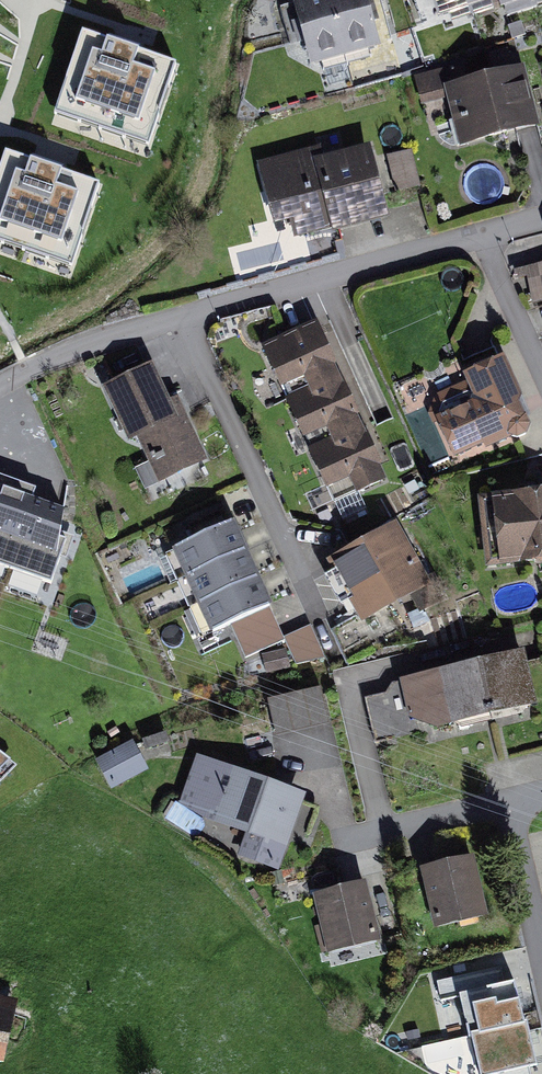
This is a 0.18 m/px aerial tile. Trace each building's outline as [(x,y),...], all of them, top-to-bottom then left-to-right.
[(290,4),(310,73),(382,52),(367,0),(305,0),(290,4)] [(437,23),(498,3),(501,14),(541,0),(430,0),(437,23)] [(175,66),(82,34),(54,114),(147,147),(175,66)] [(524,71),(446,92),(463,152),(540,131),(524,71)] [(336,238),(395,224),(376,148),(324,161),(321,149),(258,165),(275,233),(290,230),(293,240),(334,229),(336,238)] [(5,155),(0,170),(0,243),(72,267),(99,187),(5,155)] [(317,325),(262,349),(332,508),(387,484),(317,325)] [(477,405),(437,421),(454,462),(536,429),(507,360),(466,377),(477,405)] [(161,368),(112,391),(157,487),(206,464),(161,368)] [(0,493),(0,573),(51,592),(66,547),(60,546),(64,516),(0,493)] [(503,578),(541,574),(541,499),(495,504),(503,578)] [(397,527),(327,567),(362,629),(432,589),(397,527)] [(272,612),(235,528),(174,555),(212,639),(233,629),(246,658),(283,642),(270,613),(272,612)] [(311,626),(285,640),(296,667),(325,660),(311,626)] [(287,652),(262,657),(266,675),(291,670),(287,652)] [(525,656),(392,687),(385,697),(365,702),(376,745),(421,734),(418,725),(433,732),(537,708),(525,656)] [(136,751),(98,770),(113,798),(150,780),(136,751)] [(310,801),(198,762),(179,816),(255,842),(249,861),(285,874),(310,801)] [(477,867),(421,880),(435,939),(491,926),(477,867)] [(370,896),(315,907),(327,963),(382,952),(370,896)] [(513,993),(465,1005),(481,1073),(513,1073),(532,1069),(513,993)] [(0,1004),(0,1071),(7,1073),(21,1009),(0,1004)]
